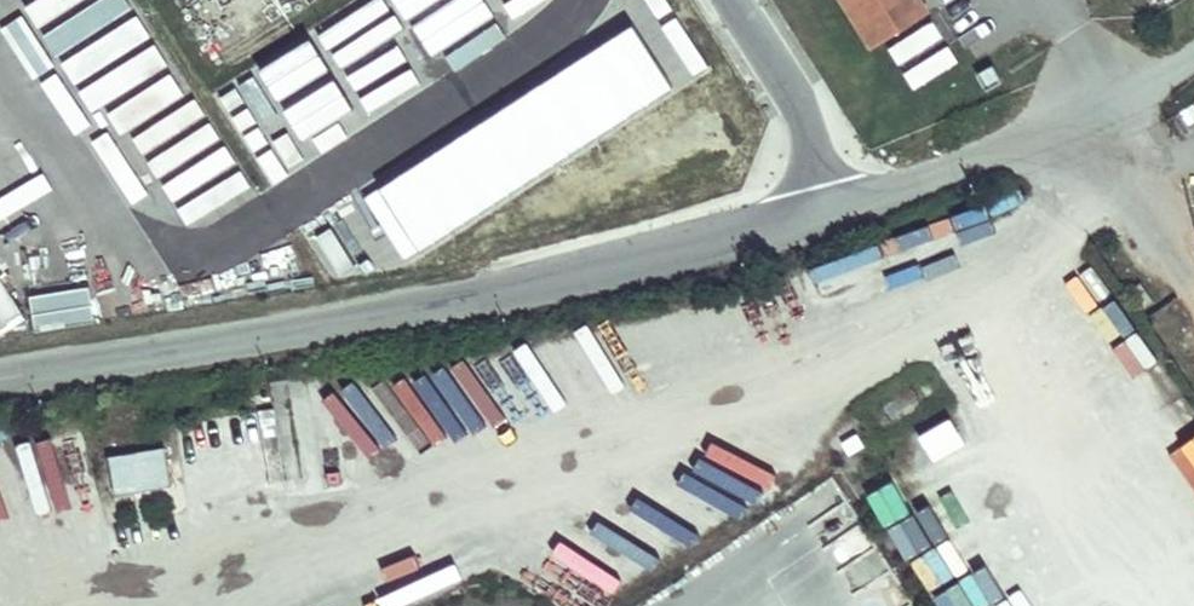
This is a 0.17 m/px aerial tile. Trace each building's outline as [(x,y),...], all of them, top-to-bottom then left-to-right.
[(873,47),(927,12),(919,0),(842,0),(873,47)] [(23,311),(0,276),(0,326),(23,311)] [(1140,283),(1129,290),(1142,309),(1153,302),(1140,283)] [(87,289),(32,299),(38,332),(93,322),(87,289)] [(919,443),(970,411),(946,372),(895,404),(919,443)] [(150,468),(156,502),(211,491),(205,457),(150,468)]
